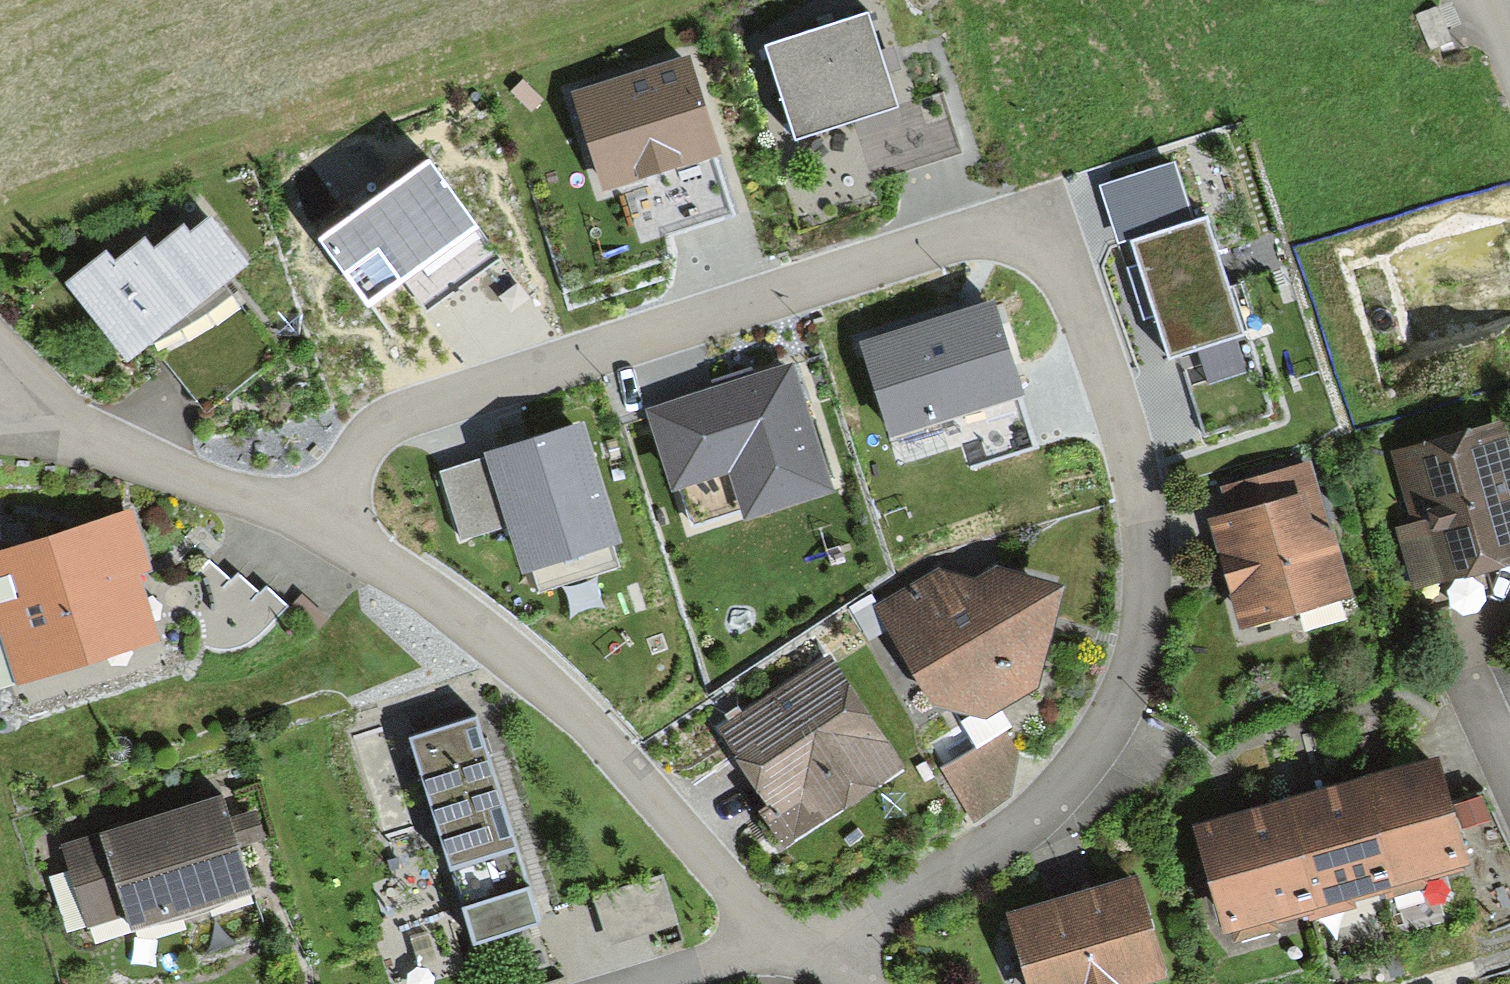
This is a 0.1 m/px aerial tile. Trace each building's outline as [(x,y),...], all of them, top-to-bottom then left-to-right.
[(1402,8),(1421,45),(1449,31),(1433,0),(1419,0),(1402,8)] [(864,4),(760,36),(791,137),(849,119),(868,179),(963,150),(945,91),(896,106),(879,54),(864,4)] [(668,231),(730,211),(680,61),(623,79),(578,94),(608,185),(649,172),(668,231)] [(495,259),(427,165),(327,237),(370,297),(404,272),(429,307),(495,259)] [(110,253),(99,240),(60,273),(124,349),(149,328),(208,398),(263,353),(226,309),(240,297),(218,271),(238,254),(202,211),(184,226),(176,216),(150,238),(141,227),(110,253)] [(1196,216),(1127,239),(1146,295),(1165,352),(1235,328),(1196,216)] [(1443,343),(1480,332),(1466,282),(1453,240),(1357,269),(1379,340),(1437,322),(1443,343)] [(992,304),(864,344),(892,433),(1020,392),(992,304)] [(715,392),(654,412),(693,527),(822,484),(783,369),(715,392)] [(1433,564),(1485,547),(1509,538),(1509,488),(1487,421),(1396,451),(1433,564)] [(467,460),(440,469),(463,537),(517,520),(531,563),(612,536),(575,425),(467,460)] [(1225,510),(1204,518),(1224,570),(1241,614),(1345,574),(1323,518),(1302,526),(1277,459),(1215,483),(1225,510)] [(0,557),(0,607),(13,602),(37,663),(123,629),(111,598),(135,588),(123,557),(141,550),(124,508),(0,557)] [(200,549),(160,597),(211,639),(221,628),(244,647),(287,596),(257,571),(244,586),(200,549)] [(905,633),(944,693),(962,700),(984,705),(1006,691),(1014,660),(1027,652),(1041,587),(997,575),(905,633)] [(890,757),(821,657),(723,725),(773,797),(757,808),(777,836),(890,757)] [(473,704),(399,726),(463,938),(537,916),(473,704)] [(1198,832),(1227,924),(1460,852),(1432,760),(1388,774),(1312,797),(1235,821),(1198,832)] [(246,876),(213,790),(103,833),(97,818),(56,834),(71,872),(100,861),(124,923),(246,876)] [(1001,915),(1029,983),(1069,983),(1081,979),(1083,983),(1102,983),(1162,959),(1124,866),(1064,890),(1001,915)] [(602,899),(615,948),(683,930),(669,880),(602,899)]
